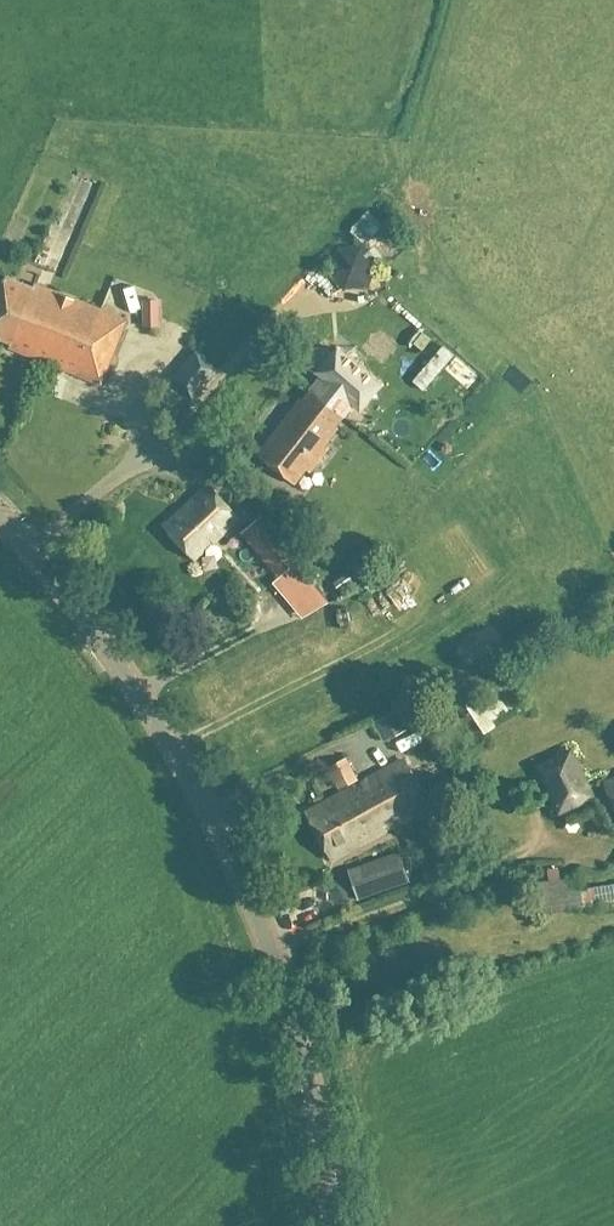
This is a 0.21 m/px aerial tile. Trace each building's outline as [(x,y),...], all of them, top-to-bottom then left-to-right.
[(345,238),(361,254),(382,234),(366,218),(345,238)] [(71,300),(31,285),(30,288),(3,278),(0,284),(0,342),(8,345),(6,349),(45,364),(71,300)] [(71,300),(45,364),(99,385),(124,321),(71,300)] [(138,335),(154,335),(155,307),(139,306),(138,335)] [(370,321),(394,322),(394,308),(371,307),(370,321)] [(298,400),(254,455),(293,485),(304,470),(308,473),(327,449),(323,446),(336,430),(334,428),(351,405),(357,410),(378,386),(335,349),(314,374),(319,378),(300,401),(298,400)] [(191,402),(217,372),(193,351),(165,381),(191,402)] [(206,487),(162,528),(192,559),(236,519),(206,487)] [(239,534),(276,577),(277,579),(273,583),(289,601),(303,618),(328,604),(292,564),(255,521),(239,534)] [(360,552),(342,565),(359,585),(376,571),(360,552)] [(338,593),(351,584),(345,576),(332,585),(338,593)] [(490,698),(499,715),(475,728),(483,742),(523,720),(506,690),(490,698)] [(397,709),(372,723),(388,753),(413,740),(397,709)] [(535,762),(555,810),(590,795),(570,748),(535,762)] [(345,759),(326,769),(337,790),(356,781),(345,759)] [(359,785),(372,809),(384,803),(395,825),(427,808),(403,761),(359,785)] [(602,782),(613,812),(613,777),(602,782)] [(372,809),(359,785),(304,813),(329,860),(395,825),(384,803),(372,809)] [(350,871),(359,897),(408,880),(406,876),(399,856),(399,854),(350,871)] [(533,915),(581,908),(582,908),(579,890),(578,879),(528,886),(533,915)] [(579,890),(582,908),(588,908),(591,909),(595,907),(599,906),(612,903),(613,902),(613,886),(607,888),(595,889),(595,888),(579,890)]
